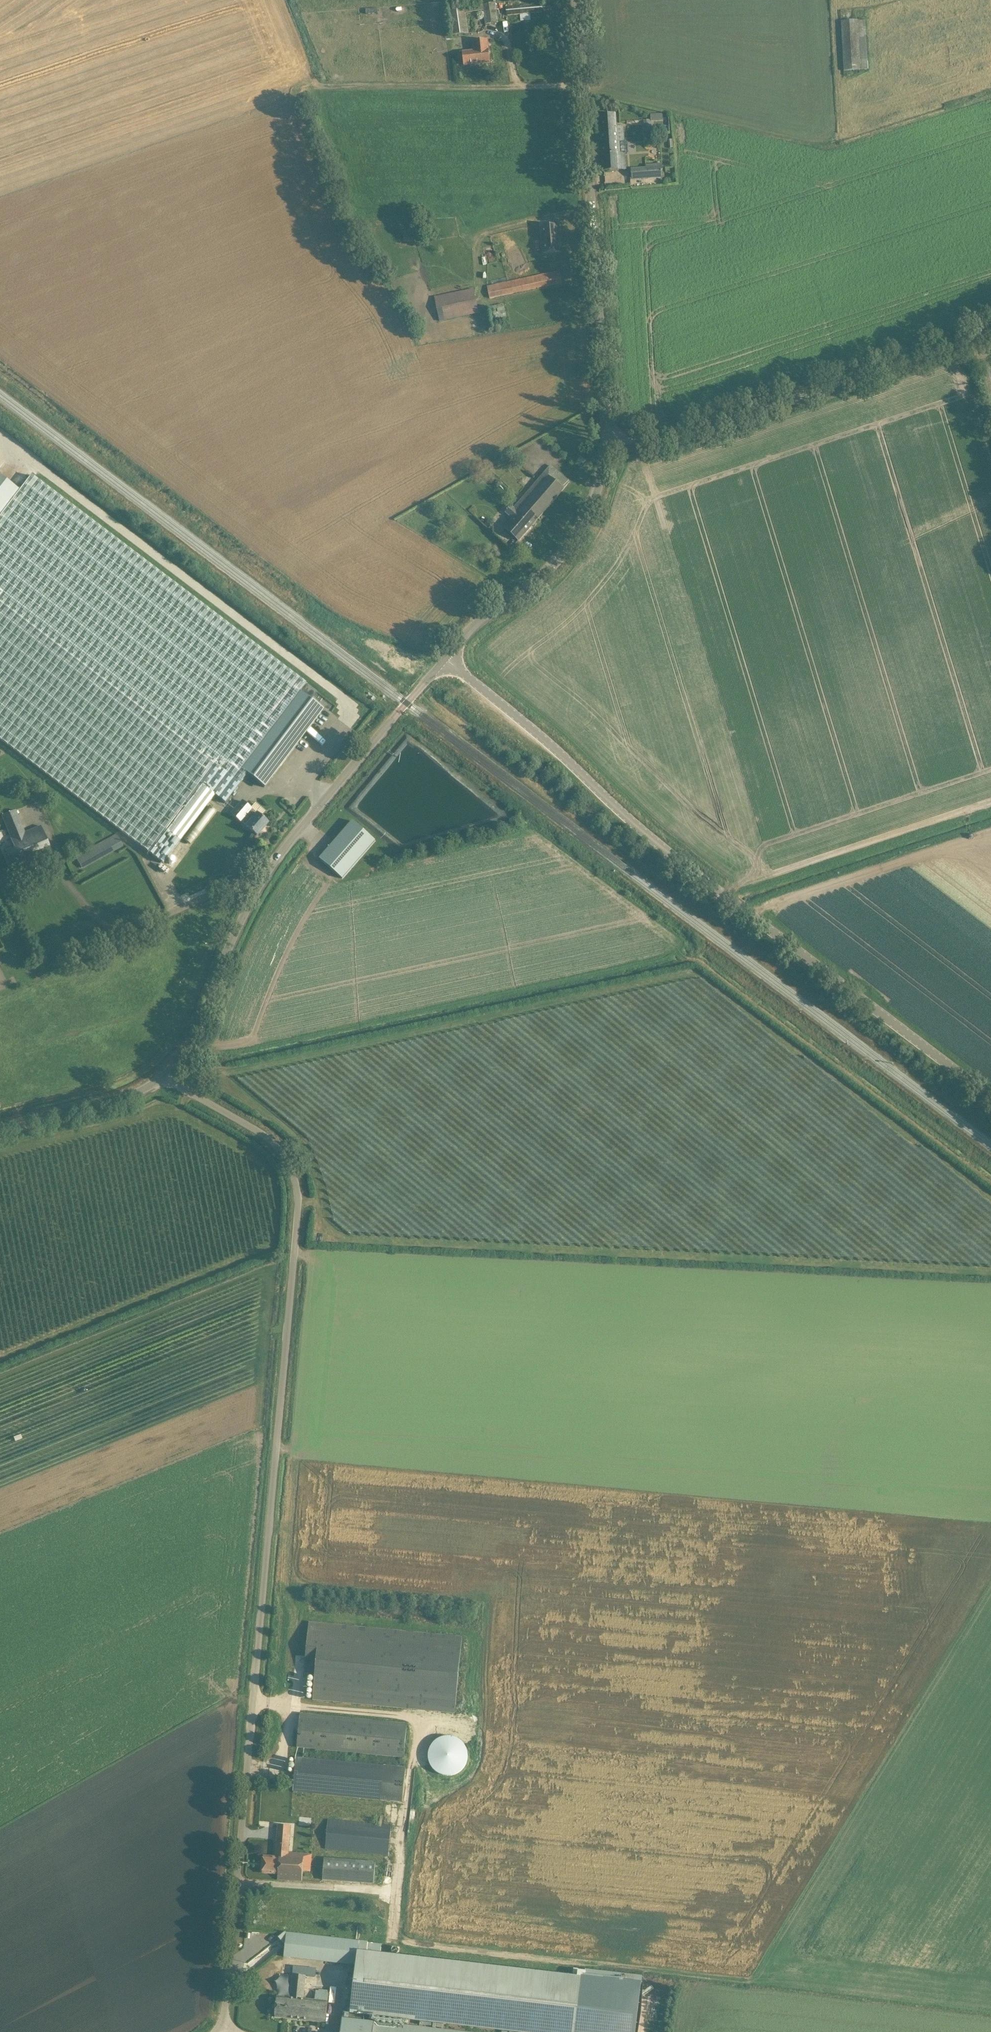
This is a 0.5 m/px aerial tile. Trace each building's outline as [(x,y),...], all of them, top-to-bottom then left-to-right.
[(483,6),(483,11),(485,24),(498,23),(495,3),(483,4),(483,6)] [(508,16),(543,13),(542,4),(538,5),(518,6),(507,7),(506,8),(507,16),(508,16)] [(469,33),(466,13),(465,8),(449,11),(452,35),(469,33)] [(865,20),(841,22),(843,71),(868,70),(865,20)] [(478,41),(472,41),(473,51),(463,52),(464,65),(480,64),(490,63),(488,40),(478,41)] [(625,170),(626,170),(625,151),(626,151),(626,144),(625,144),(624,127),(621,127),(616,128),(614,114),(610,115),(600,115),(604,172),(625,170)] [(645,169),(646,179),(663,178),(662,167),(645,169)] [(559,225),(543,227),(544,236),(541,236),(543,254),(559,252),(558,239),(560,239),(559,225)] [(415,243),(415,232),(403,232),(403,243),(415,243)] [(562,284),(560,271),(487,286),(490,299),(562,284)] [(479,314),(474,289),(434,298),(440,322),(479,314)] [(495,318),(506,316),(504,304),(493,306),(495,318)] [(505,529),(511,535),(519,541),(570,482),(551,466),(514,509),(511,506),(506,512),(513,519),(505,529)] [(302,702),(306,695),(312,688),(31,475),(0,517),(0,740),(121,832),(147,851),(163,863),(180,841),(215,796),(225,803),(232,794),(248,773),(256,779),(264,785),(272,790),(325,720),(318,714),(310,708),(302,702)] [(257,835),(268,823),(243,801),(232,814),(257,835)] [(40,825),(24,832),(15,809),(1,815),(11,838),(10,838),(13,845),(4,849),(11,866),(50,850),(40,825)] [(353,821),(320,859),(343,879),(376,841),(353,821)] [(123,845),(117,834),(76,857),(82,868),(123,845)] [(315,1674),(313,1700),(455,1714),(462,1637),(309,1622),(304,1673),(315,1674)] [(301,1713),(297,1748),(404,1758),(407,1724),(301,1713)] [(464,1769),(464,1736),(435,1735),(434,1768),(464,1769)] [(293,1791),(303,1792),(403,1801),(407,1768),(296,1757),(293,1791)] [(328,1819),(325,1849),(389,1856),(391,1826),(328,1819)] [(304,1848),(304,1854),(287,1852),(289,1834),(291,1835),(292,1826),(278,1825),(276,1857),(264,1856),(262,1873),(278,1874),(278,1879),(300,1881),(301,1870),(309,1871),(311,1849),(304,1848)] [(323,1858),(322,1880),(373,1882),(374,1860),(323,1858)] [(367,1952),(368,1942),(362,1941),(287,1933),(284,1956),(359,1965),(352,2027),(351,2031),(466,2031),(364,2020),(364,2015),(507,2031),(636,2031),(641,1985),(640,1985),(640,1981),(604,1978),(586,1976),(586,1969),(574,1968),(573,1975),(573,1976),(367,1952)] [(326,2022),(328,2001),(329,1991),(316,1989),(315,2000),(304,1999),(306,1975),(293,1974),(290,1997),(277,1996),(275,2017),(326,2022)]
